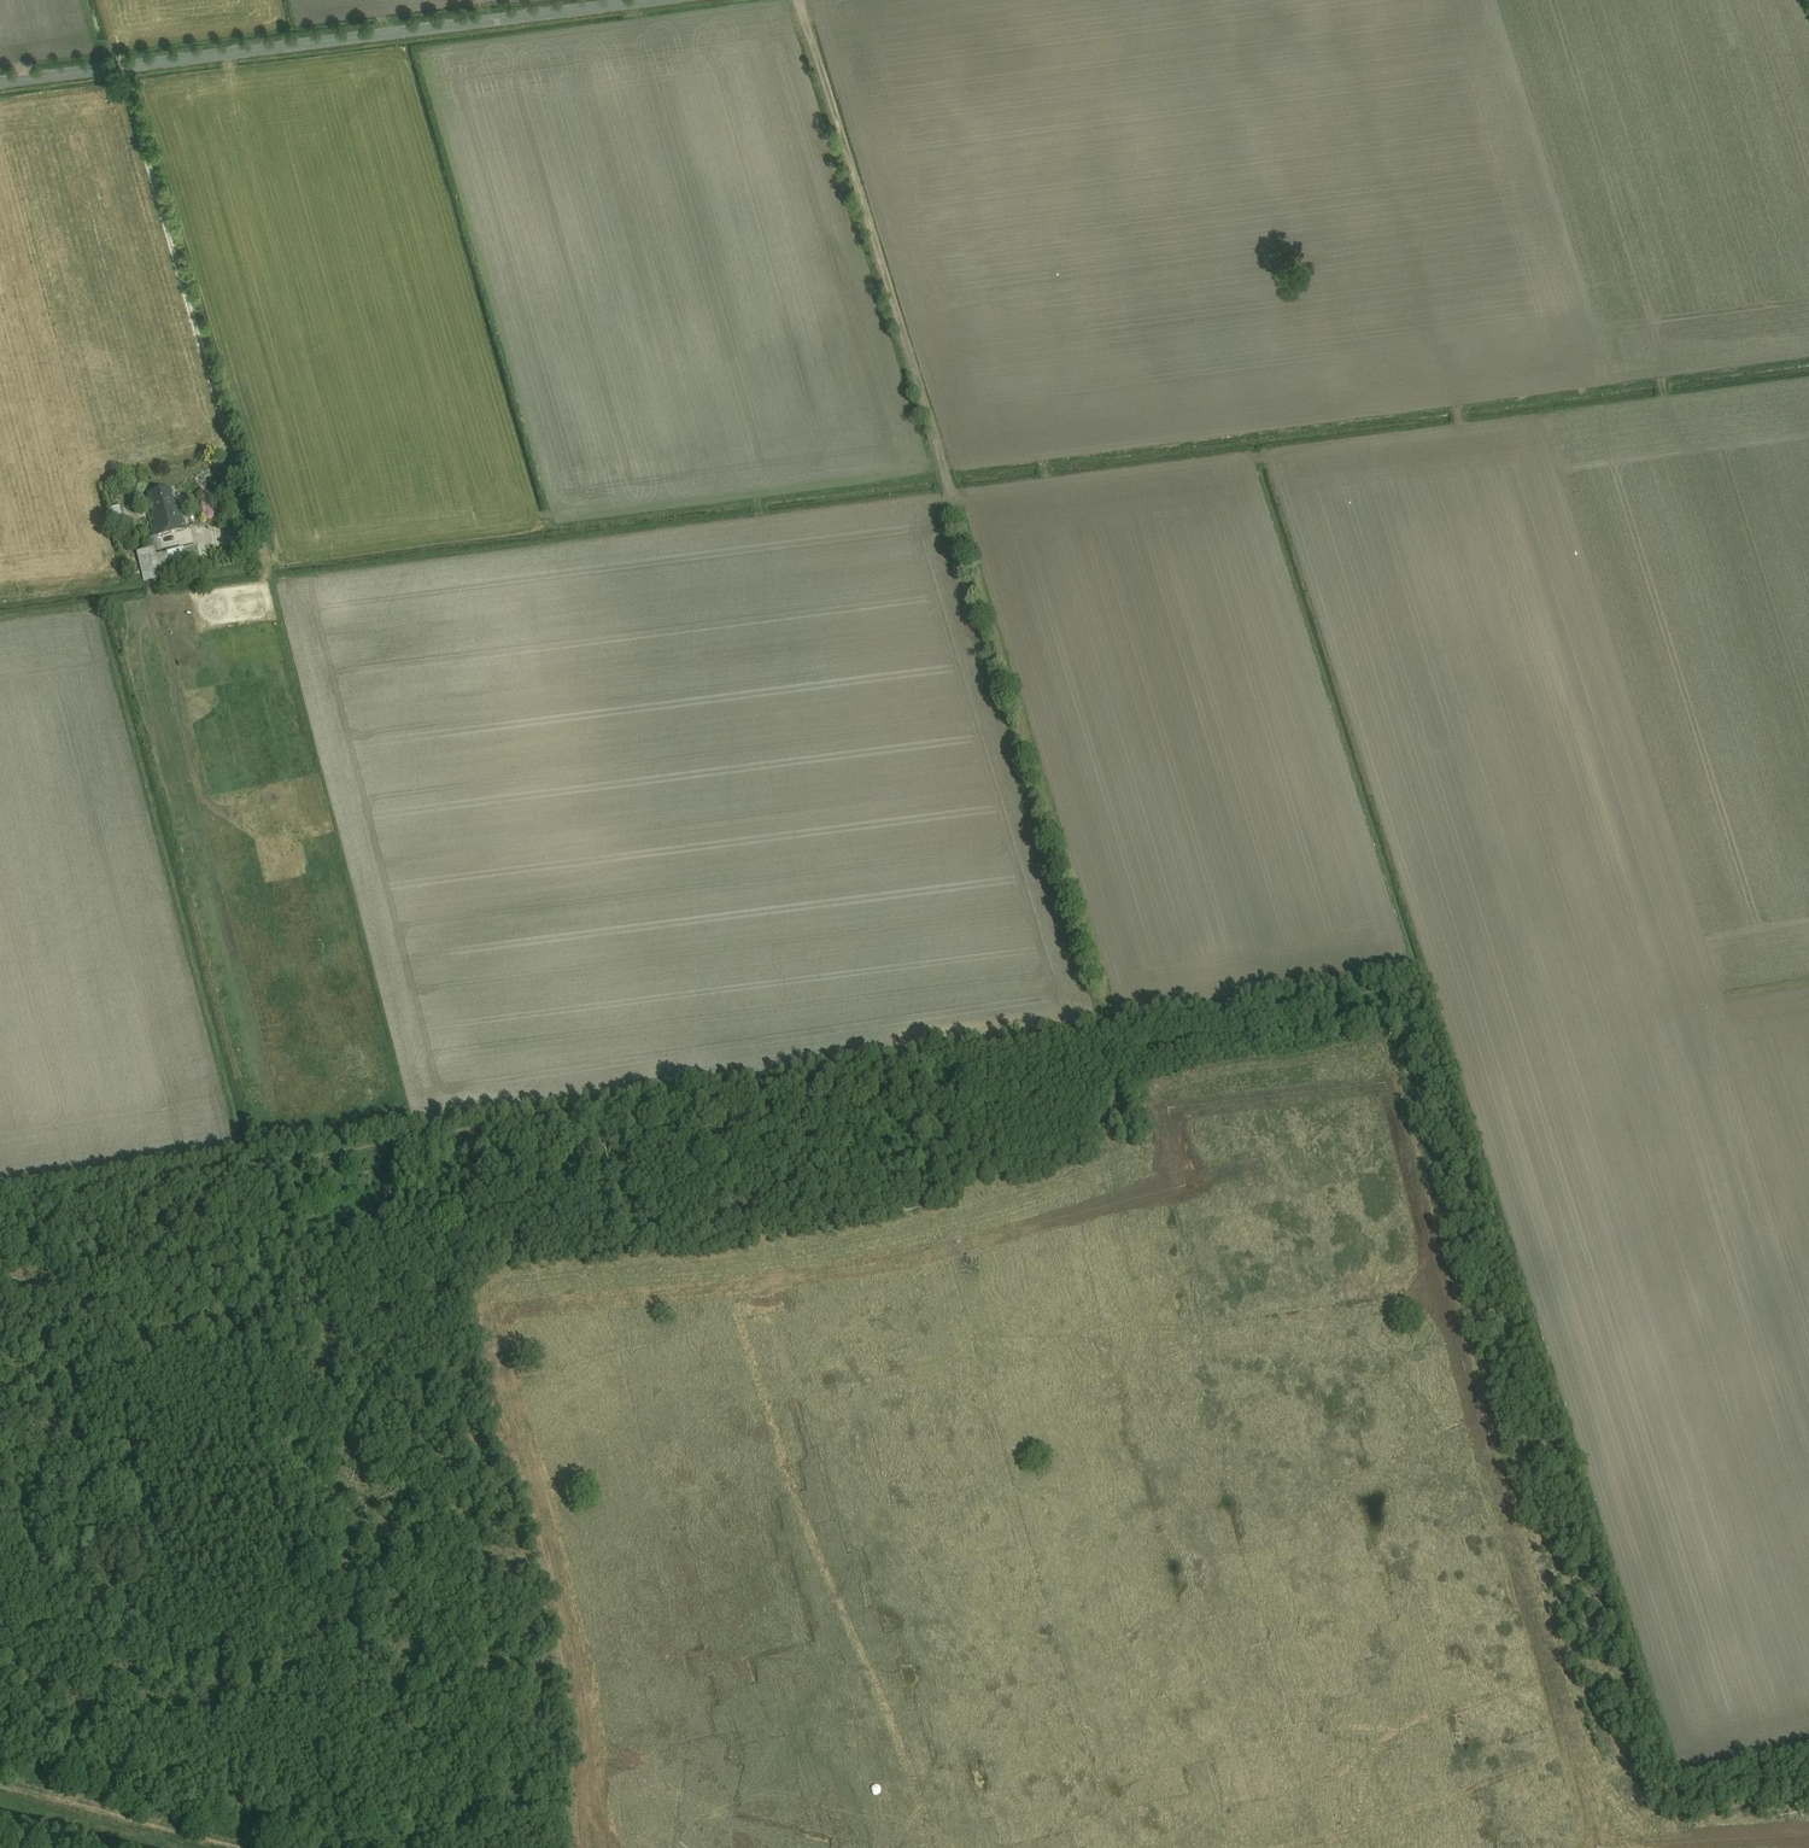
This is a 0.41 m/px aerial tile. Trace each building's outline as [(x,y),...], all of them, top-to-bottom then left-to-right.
[(175,508),(170,488),(150,493),(156,513),(150,514),(156,538),(188,530),(182,506),(175,508)] [(121,505),(113,506),(115,521),(123,519),(121,505)] [(154,547),(137,552),(144,581),(201,565),(196,545),(157,556),(154,547)]
